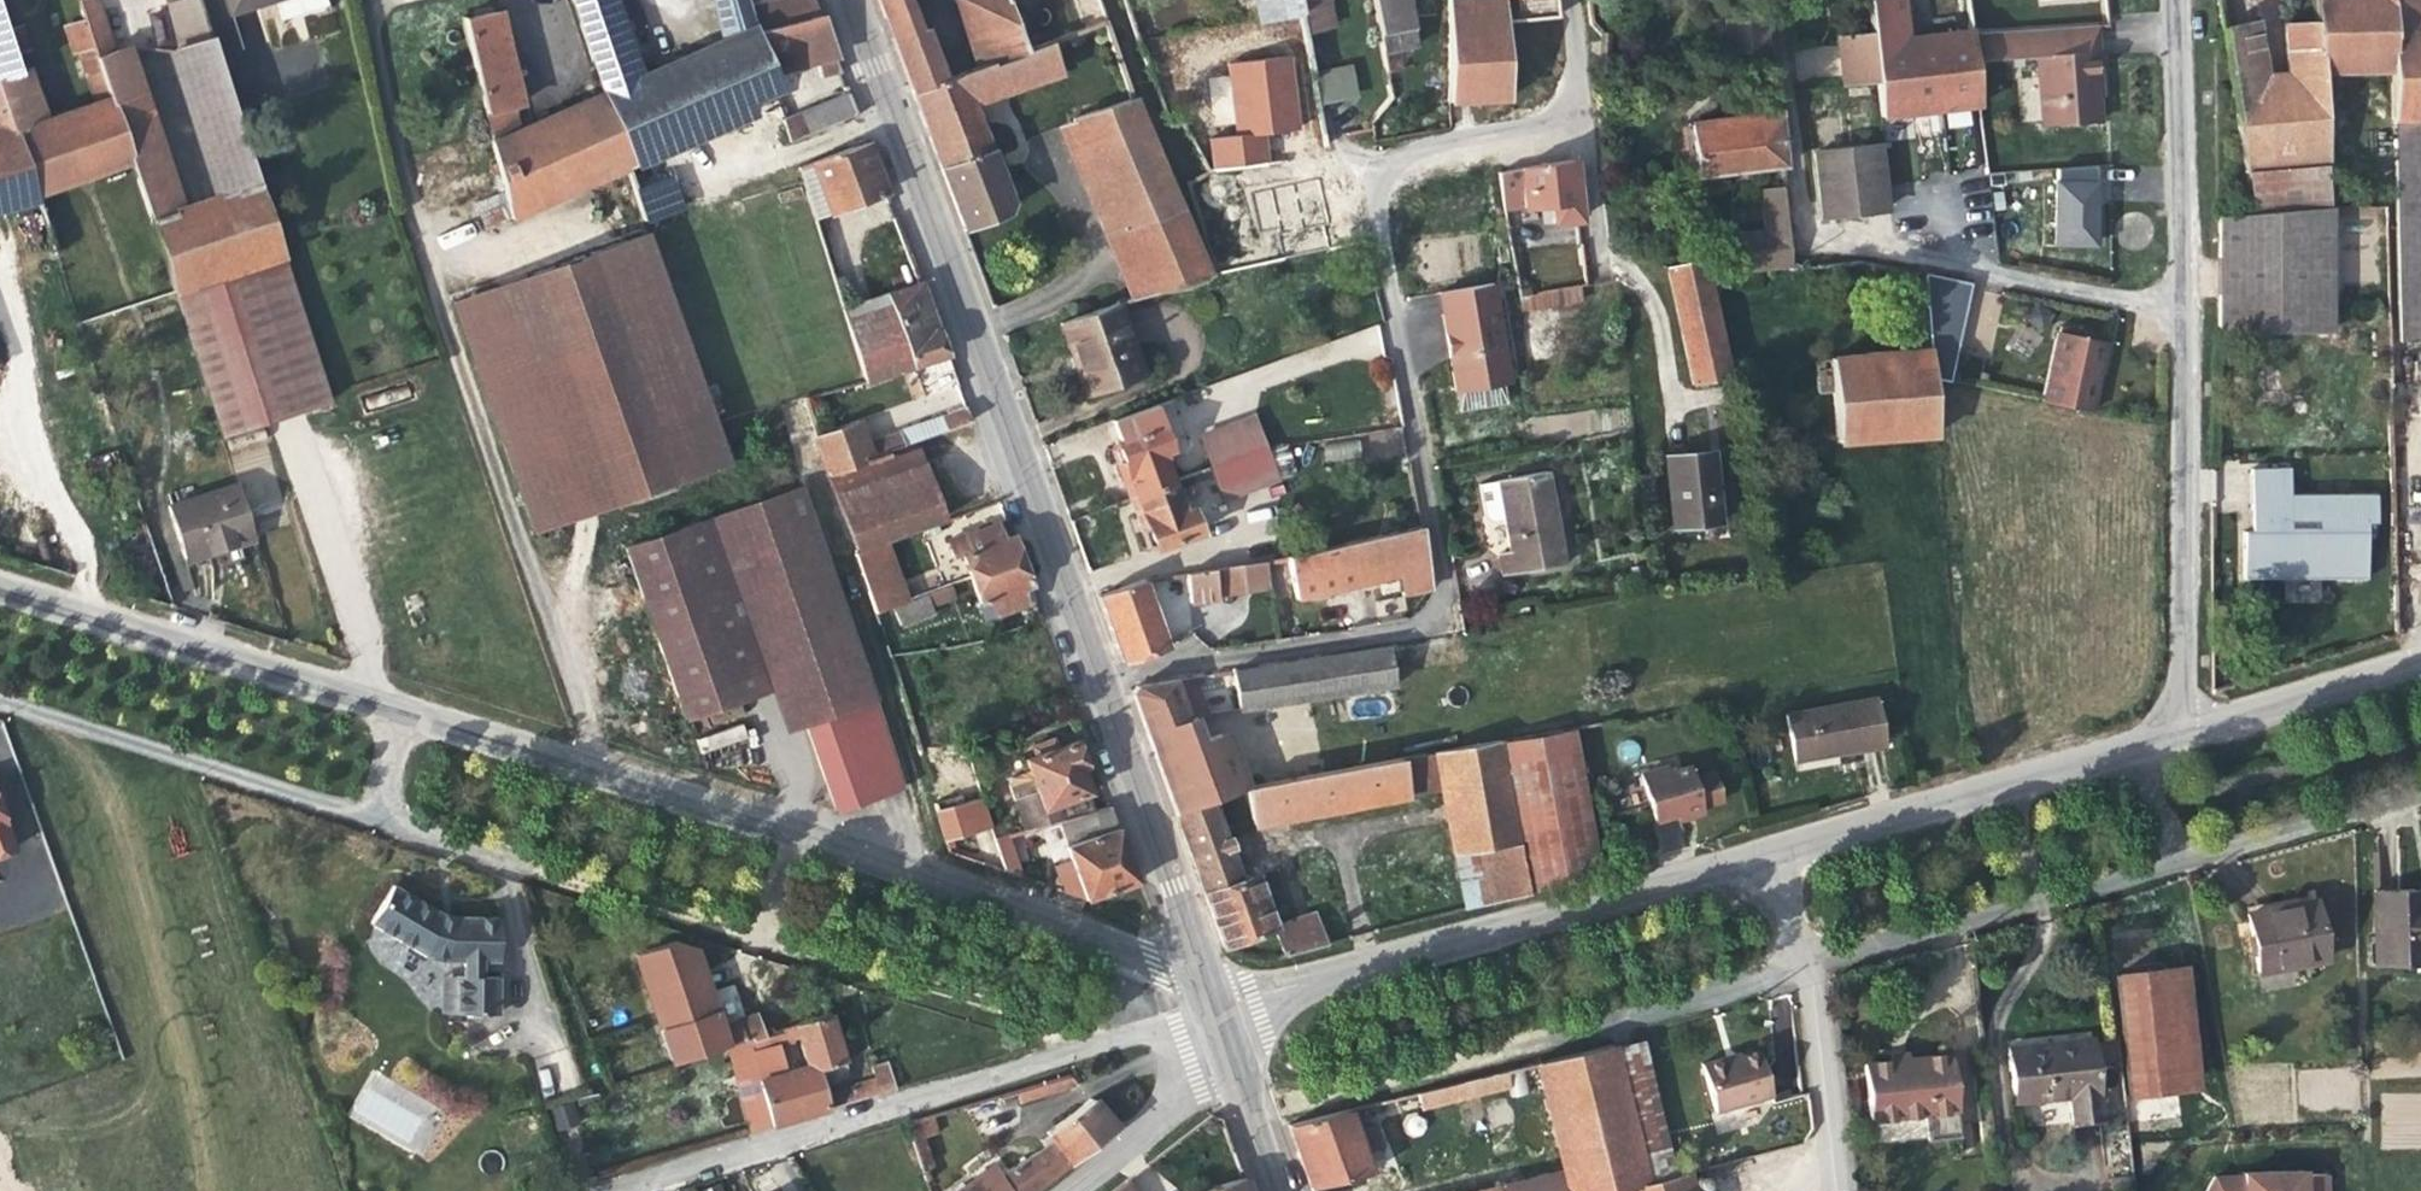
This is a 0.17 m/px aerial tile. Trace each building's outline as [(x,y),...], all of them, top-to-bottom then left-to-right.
[(95,0),(77,0),(84,21),(96,57),(112,52),(95,0)] [(201,0),(177,0),(165,4),(178,47),(212,36),(201,0)] [(230,12),(271,0),(226,0),(230,12)] [(281,20),(326,5),(325,0),(275,0),(281,20)] [(602,92),(637,77),(610,0),(570,0),(602,92)] [(716,11),(726,41),(754,30),(746,9),(743,0),(713,0),(716,11)] [(840,70),(834,55),(813,0),(784,0),(746,9),(754,30),(768,69),(772,72),(815,61),(821,77),(840,70)] [(883,17),(909,7),(906,0),(877,0),(883,17)] [(977,67),(1025,49),(1008,0),(956,0),(977,67)] [(1099,0),(1077,0),(1086,27),(1106,19),(1099,0)] [(1262,21),(1298,13),(1295,0),(1259,0),(1262,21)] [(1298,13),(1302,32),(1332,26),(1326,0),(1295,0),(1298,13)] [(1386,73),(1399,70),(1395,50),(1415,45),(1406,0),(1372,0),(1386,73)] [(1504,23),(1556,17),(1554,0),(1447,0),(1447,102),(1507,99),(1504,23)] [(1971,34),(1970,30),(1934,34),(1905,38),(1901,0),(1866,0),(1871,34),(1876,79),(1880,117),(1979,105),(1974,61),(1971,34)] [(1967,0),(1930,0),(1934,34),(1970,30),(1967,0)] [(2313,22),(2320,72),(2388,70),(2386,31),(2386,3),(2386,0),(2311,0),(2313,22)] [(2386,3),(2386,31),(2420,31),(2420,2),(2386,3)] [(917,29),(909,7),(883,17),(891,38),(917,29)] [(19,70),(14,54),(6,30),(0,11),(0,78),(19,70)] [(498,11),(461,19),(483,112),(511,106),(514,105),(519,102),(498,11)] [(1766,50),(1762,17),(1724,20),(1727,53),(1766,50)] [(96,57),(84,21),(64,27),(73,53),(78,52),(95,103),(109,99),(96,57)] [(2327,162),(2320,72),(2313,22),(2283,24),(2287,74),(2265,76),(2255,21),(2220,28),(2250,214),(2328,207),(2323,162),(2327,162)] [(20,26),(6,30),(14,54),(28,49),(20,26)] [(2099,88),(2095,26),(1971,34),(1974,61),(2037,57),(2042,126),(2097,122),(2095,88),(2099,88)] [(944,80),(924,27),(917,29),(891,38),(911,92),(944,80)] [(637,77),(602,92),(602,93),(627,167),(660,153),(754,112),(754,107),(776,101),(770,90),(776,88),(772,72),(768,69),(754,30),(726,41),(637,77)] [(2386,31),(2388,70),(2389,119),(2391,119),(2420,119),(2420,31),(2386,31)] [(1842,82),(1876,79),(1871,34),(1837,38),(1842,82)] [(259,182),(212,36),(178,47),(165,52),(212,198),(259,182)] [(971,100),(1059,70),(1049,41),(1025,49),(977,67),(960,74),(971,100)] [(112,52),(96,57),(129,161),(150,221),(182,208),(128,46),(112,52)] [(1212,169),(1270,165),(1268,133),(1301,131),(1296,56),(1227,60),(1228,76),(1210,77),(1213,110),(1233,109),(1234,135),(1210,136),(1212,169)] [(1346,64),(1309,72),(1311,78),(1317,106),(1354,97),(1346,64)] [(27,68),(19,70),(0,78),(0,88),(15,131),(46,121),(27,68)] [(971,100),(960,74),(944,80),(911,92),(962,228),(1006,211),(1010,202),(971,100)] [(39,200),(37,193),(15,131),(0,88),(0,211),(39,200)] [(517,131),(491,142),(510,219),(625,168),(627,167),(602,93),(517,131)] [(857,113),(848,93),(782,121),(790,143),(857,113)] [(1179,207),(1134,101),(1132,98),(1073,118),(1120,232),(1179,207)] [(129,161),(109,99),(95,103),(46,121),(15,131),(37,193),(129,161)] [(517,131),(511,106),(483,112),(491,142),(517,131)] [(1785,166),(1779,113),(1689,124),(1696,176),(1785,166)] [(2391,119),(2398,342),(2420,341),(2420,119),(2391,119)] [(886,192),(867,142),(797,168),(814,220),(886,192)] [(1885,209),(1878,146),(1814,153),(1821,216),(1885,209)] [(627,167),(625,168),(642,221),(680,208),(660,153),(627,167)] [(1579,219),(1572,160),(1498,172),(1503,210),(1551,205),(1553,222),(1579,219)] [(2092,245),(2094,166),(2055,169),(2053,243),(2092,245)] [(182,208),(150,221),(173,293),(175,292),(283,256),(259,182),(212,198),(182,208)] [(1792,266),(1785,208),(1787,205),(1786,188),(1763,190),(1767,232),(1760,232),(1763,267),(1792,266)] [(1208,276),(1179,207),(1120,232),(1147,294),(1208,276)] [(2328,331),(2328,207),(2250,214),(2217,216),(2218,331),(2328,331)] [(726,461),(646,234),(453,302),(533,531),(726,461)] [(330,401),(283,256),(175,292),(222,436),(330,401)] [(1728,377),(1701,259),(1666,267),(1693,385),(1728,377)] [(1970,283),(1923,273),(1929,351),(1931,379),(1949,382),(1970,283)] [(947,354),(921,283),(886,295),(910,367),(947,354)] [(1492,284),(1442,292),(1444,314),(1441,315),(1446,339),(1450,339),(1452,349),(1447,349),(1454,391),(1507,383),(1492,284)] [(1589,299),(1586,285),(1519,297),(1521,311),(1589,299)] [(910,367),(886,295),(844,309),(865,383),(910,367)] [(1142,376),(1117,304),(1059,323),(1085,396),(1142,376)] [(2105,342),(2058,332),(2043,402),(2090,412),(2105,342)] [(1931,379),(1929,351),(1831,358),(1817,361),(1818,392),(1833,391),(1837,442),(1935,435),(1931,379)] [(1469,392),(1470,408),(1504,406),(1503,390),(1469,392)] [(1155,404),(1111,420),(1118,441),(1163,425),(1155,404)] [(970,422),(966,407),(865,442),(857,420),(814,436),(828,476),(830,476),(888,454),(887,451),(970,422)] [(1257,430),(1253,419),(1239,423),(1243,435),(1257,430)] [(1213,467),(1263,448),(1257,430),(1243,435),(1239,423),(1201,437),(1213,467)] [(942,518),(916,444),(888,454),(830,476),(856,550),(942,518)] [(1275,478),(1263,448),(1213,467),(1223,498),(1275,478)] [(1719,523),(1712,452),(1666,456),(1673,527),(1719,523)] [(2242,532),(2242,570),(2339,570),(2339,579),(2365,580),(2365,523),(2375,523),(2375,495),(2288,495),(2288,468),(2249,470),(2249,509),(2257,509),(2257,532),(2249,532),(2242,532)] [(1547,471),(1497,481),(1480,484),(1488,526),(1493,530),(1505,528),(1507,540),(1514,546),(1509,551),(1497,554),(1501,575),(1563,565),(1547,471)] [(1184,509),(1173,481),(1134,496),(1142,516),(1135,519),(1139,531),(1146,546),(1153,546),(1154,548),(1201,530),(1192,506),(1184,509)] [(183,558),(253,537),(236,484),(195,497),(191,486),(174,492),(177,503),(167,506),(183,558)] [(903,788),(802,487),(623,548),(682,720),(768,691),(782,731),(804,724),(835,812),(903,788)] [(1020,560),(1005,520),(948,540),(955,559),(963,556),(970,578),(1020,560)] [(1431,588),(1419,527),(1285,557),(1296,598),(1395,574),(1400,596),(1431,588)] [(885,542),(853,553),(873,613),(905,601),(885,542)] [(1029,585),(1020,560),(970,578),(984,619),(1025,605),(1019,588),(1029,585)] [(1246,593),(1240,565),(1212,569),(1217,598),(1246,593)] [(1217,598),(1212,569),(1184,574),(1189,602),(1217,598)] [(2339,570),(2242,570),(2242,579),(2339,579),(2339,570)] [(1166,646),(1143,579),(1097,595),(1117,655),(1127,659),(1166,646)] [(954,597),(949,585),(925,594),(930,607),(954,597)] [(1035,600),(1029,585),(1019,588),(1025,605),(1035,600)] [(930,607),(925,594),(893,607),(902,628),(934,614),(930,607)] [(1393,685),(1387,646),(1231,671),(1237,705),(1242,709),(1393,685)] [(1247,787),(1228,738),(1220,734),(1203,740),(1197,722),(1205,719),(1192,677),(1135,686),(1131,692),(1175,813),(1212,800),(1247,787)] [(1881,744),(1872,699),(1785,715),(1793,758),(1881,744)] [(1597,874),(1570,729),(1499,740),(1527,893),(1597,874)] [(1059,820),(1091,811),(1085,793),(1088,792),(1079,769),(1084,767),(1075,741),(1055,748),(1051,739),(1032,746),(1035,755),(1024,759),(1028,770),(1011,776),(1007,784),(1024,831),(1059,820)] [(1527,893),(1499,740),(1434,752),(1247,787),(1254,825),(1441,791),(1466,908),(1527,893)] [(989,826),(967,755),(922,769),(944,840),(989,826)] [(1719,800),(1712,773),(1690,779),(1687,767),(1665,773),(1664,767),(1640,774),(1653,821),(1675,814),(1677,820),(1700,813),(1698,807),(1719,800)] [(1240,881),(1212,800),(1175,813),(1223,946),(1273,928),(1283,956),(1324,944),(1313,912),(1273,924),(1255,876),(1240,881)] [(1136,881),(1109,805),(1091,811),(1059,820),(1068,845),(1065,846),(1070,861),(1053,866),(1061,892),(1085,900),(1136,881)] [(0,813),(0,854),(13,850),(0,813)] [(1006,834),(993,838),(1004,872),(1019,878),(1006,834)] [(497,961),(498,917),(454,917),(439,913),(392,885),(370,923),(424,955),(445,961),(463,961),(463,976),(455,976),(455,1013),(497,1014),(497,976),(479,976),(479,961),(497,961)] [(2412,898),(2412,889),(2373,891),(2376,966),(2420,964),(2420,898),(2412,898)] [(2412,889),(2412,898),(2420,898),(2420,889),(2412,889)] [(2326,959),(2314,901),(2246,914),(2257,972),(2326,959)] [(635,954),(672,1064),(726,1046),(751,1037),(752,1040),(764,1036),(757,1015),(720,1026),(694,947),(675,941),(635,954)] [(2183,966),(2115,975),(2131,1122),(2177,1117),(2176,1090),(2198,1087),(2183,966)] [(455,1013),(455,976),(442,976),(442,1013),(455,1013)] [(849,1075),(830,1014),(794,1025),(798,1038),(807,1065),(809,1073),(818,1070),(822,1086),(838,1080),(849,1075)] [(1025,1026),(1004,1019),(1000,1029),(1021,1036),(1025,1026)] [(807,1065),(787,1071),(779,1045),(798,1038),(794,1025),(764,1036),(752,1040),(751,1037),(726,1046),(750,1133),(829,1109),(826,1095),(822,1086),(818,1070),(809,1073),(807,1065)] [(1673,1175),(1639,1037),(1611,1045),(1645,1182),(1673,1175)] [(2100,1118),(2091,1037),(2007,1047),(2013,1103),(2068,1097),(2071,1122),(2100,1118)] [(1611,1045),(1536,1063),(1562,1171),(1478,1190),(1611,1190),(1645,1182),(1611,1045)] [(1771,1095),(1758,1051),(1738,1057),(1727,1060),(1726,1057),(1701,1064),(1714,1112),(1771,1095)] [(1949,1051),(1863,1061),(1869,1118),(1926,1111),(1929,1138),(1959,1134),(1949,1051)] [(874,1079),(850,1087),(853,1102),(893,1090),(887,1063),(870,1068),(874,1079)] [(1508,1085),(1504,1071),(1417,1092),(1419,1103),(1455,1094),(1457,1098),(1508,1085)] [(421,1149),(442,1105),(370,1072),(350,1117),(421,1149)] [(1068,1075),(1015,1090),(1020,1102),(1077,1085),(1068,1075)] [(853,1102),(850,1087),(826,1095),(829,1109),(853,1102)] [(1419,1108),(1457,1098),(1455,1094),(1419,1103),(1419,1108)] [(1117,1127),(1092,1098),(1047,1132),(1052,1141),(1000,1174),(995,1166),(960,1190),(1034,1190),(1117,1127)] [(571,1102),(551,1109),(558,1131),(578,1124),(571,1102)] [(1362,1153),(1382,1146),(1373,1124),(1354,1131),(1346,1109),(1288,1125),(1310,1188),(1369,1173),(1362,1153)] [(932,1115),(906,1122),(912,1142),(923,1138),(938,1133),(932,1115)] [(923,1138),(912,1142),(920,1165),(930,1162),(923,1138)] [(1611,1190),(1690,1190),(1685,1173),(1673,1175),(1645,1182),(1611,1190)] [(2215,1177),(2208,1190),(2329,1190),(2329,1174),(2215,1177)] [(1243,1177),(1203,1190),(1247,1190),(1243,1177)] [(1125,1181),(1111,1190),(1130,1190),(1125,1181)]
